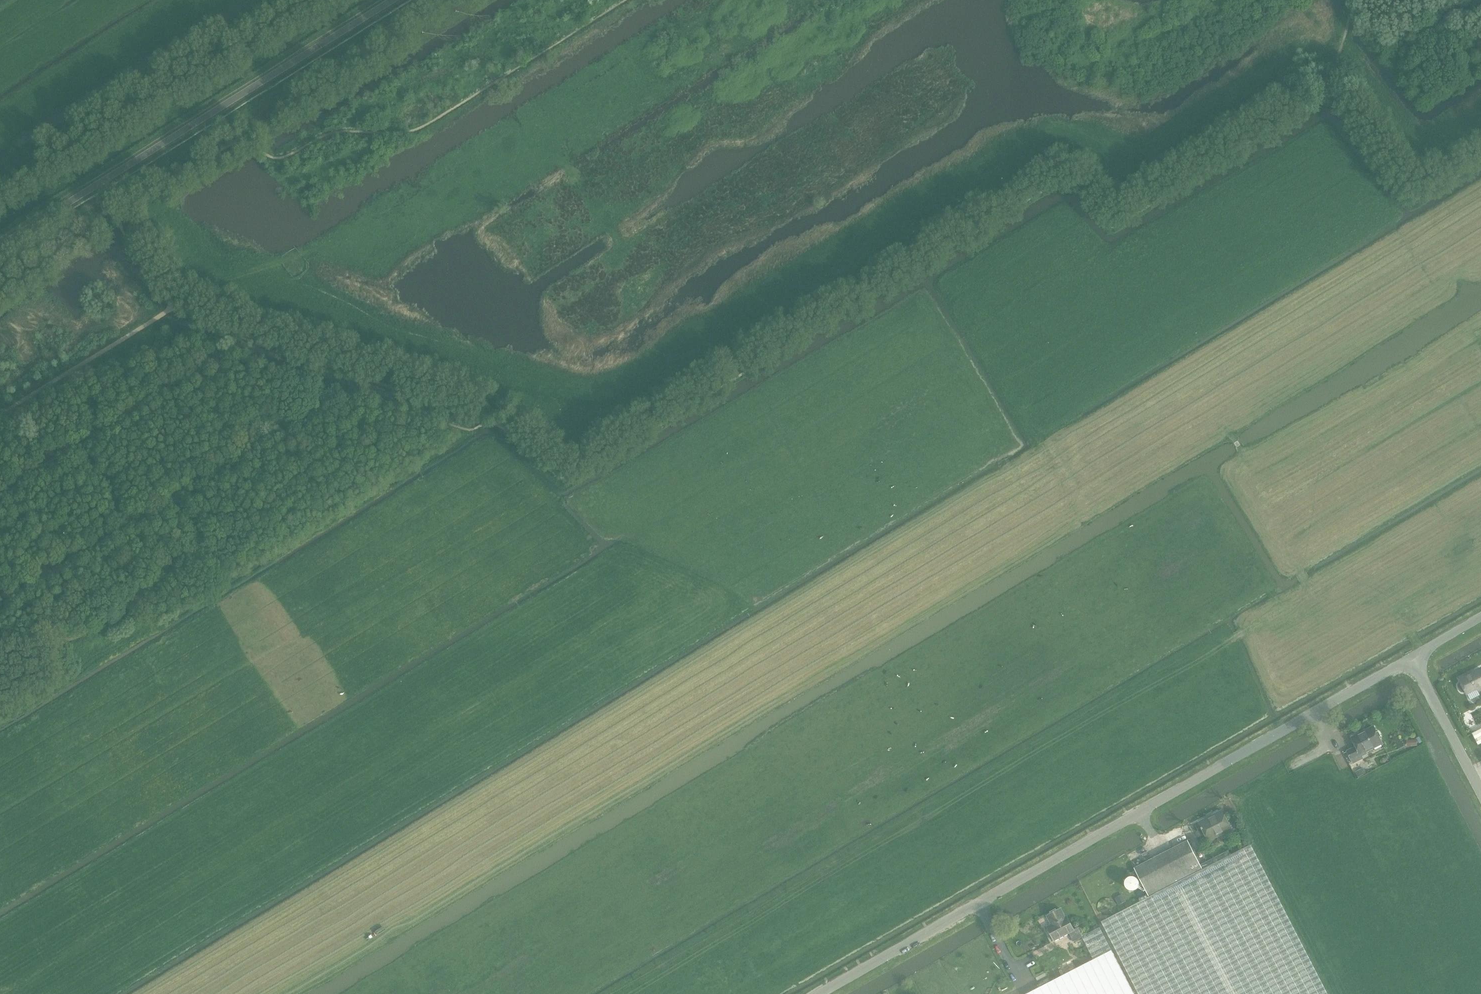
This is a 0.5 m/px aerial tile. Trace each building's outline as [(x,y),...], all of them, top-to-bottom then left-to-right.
[(1458,685),(1458,687),(1460,690),(1461,691),(1462,692),(1463,692),(1464,692),(1465,692),(1466,691),(1471,701),(1480,696),(1477,688),(1478,687),(1480,690),(1480,689),(1480,669),(1460,680),(1461,682),(1460,682),(1460,683),(1459,683),(1459,684),(1458,684),(1458,685)] [(1356,747),(1347,751),(1353,763),(1363,758),(1361,754),(1382,743),(1379,737),(1381,736),(1378,732),(1376,732),(1374,727),(1359,735),(1359,734),(1351,738),(1356,747)] [(1472,733),(1478,745),(1480,744),(1480,729),(1472,733)] [(1366,773),(1363,768),(1356,772),(1358,777),(1366,773)] [(1222,811),(1199,822),(1209,841),(1232,829),(1222,811)] [(1251,844),(1230,855),(1228,851),(1201,865),(1188,840),(1134,868),(1149,897),(1102,922),(1139,993),(1328,993),(1251,844)] [(1126,901),(1123,895),(1116,898),(1119,905),(1126,901)] [(1083,938),(1094,960),(1076,969),(1072,962),(1057,969),(1061,977),(1027,993),(1135,993),(1101,927),(1084,936),(1080,927),(1074,930),(1067,917),(1066,918),(1061,909),(1048,916),(1052,925),(1048,927),(1055,940),(1069,933),(1074,942),(1083,938)]
